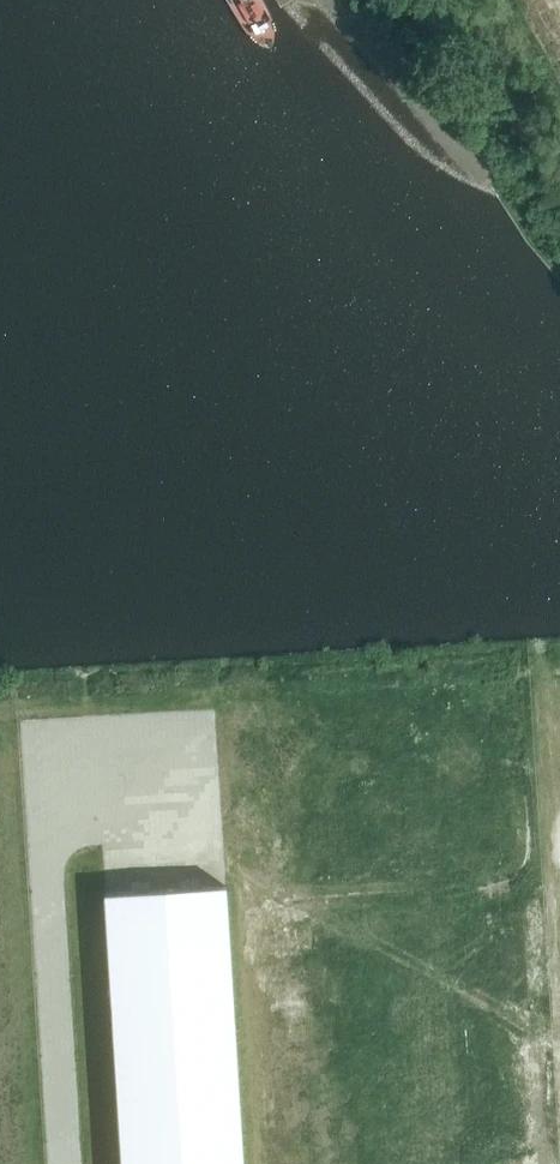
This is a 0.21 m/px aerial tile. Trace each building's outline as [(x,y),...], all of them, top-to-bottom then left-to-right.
[(226,885),(105,892),(122,1163),(243,1163),(226,885)]
